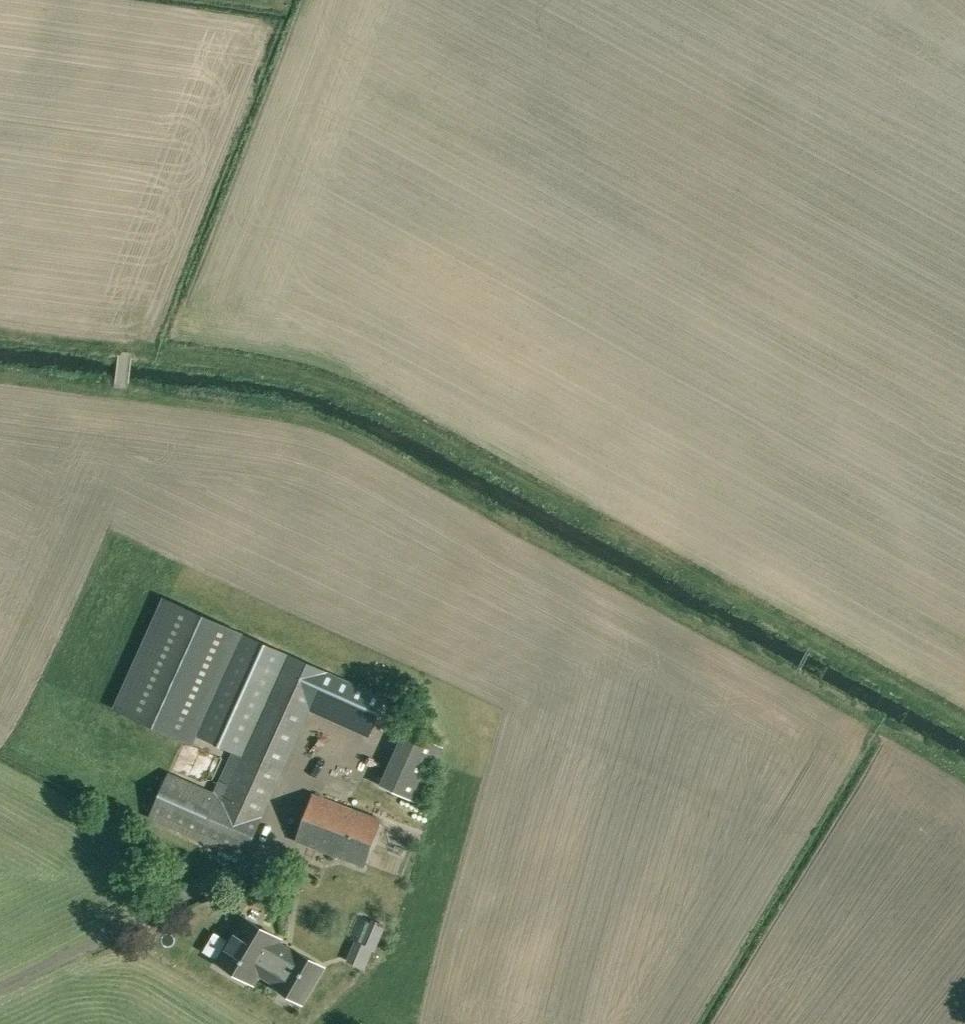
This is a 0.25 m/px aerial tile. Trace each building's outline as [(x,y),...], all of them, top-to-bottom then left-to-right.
[(151,817),(169,825),(169,826),(245,858),(311,712),(369,738),(386,699),(329,672),(241,633),(162,596),(112,708),(193,745),(197,735),(232,750),(214,792),(189,781),(188,782),(170,774),(151,817)] [(443,747),(407,731),(382,785),(419,802),(443,747)] [(365,866),(382,819),(314,794),(297,841),(365,866)] [(280,939),(244,917),(218,962),(254,983),(260,973),(278,984),(276,987),(302,1003),(323,967),(298,952),(296,954),(278,943),(280,939)]
